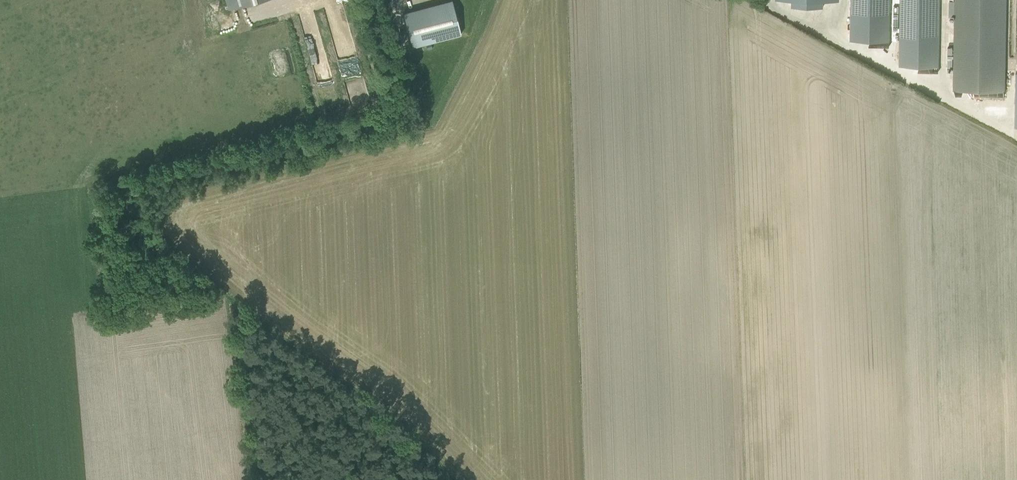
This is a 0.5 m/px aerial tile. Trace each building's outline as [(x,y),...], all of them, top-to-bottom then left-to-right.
[(232,9),(263,0),(229,0),(232,9)] [(452,0),(450,0),(403,13),(412,47),(424,44),(429,43),(461,34),(452,0)] [(850,41),(889,42),(889,30),(890,12),(890,0),(851,0),(850,41)] [(899,66),(938,67),(940,0),(900,0),(899,66)] [(954,91),(955,95),(962,95),(963,91),(973,91),(975,96),(1004,96),(1004,91),(1005,91),(1006,0),(955,0),(954,6),(949,6),(949,16),(954,16),(953,90),(954,91)]
